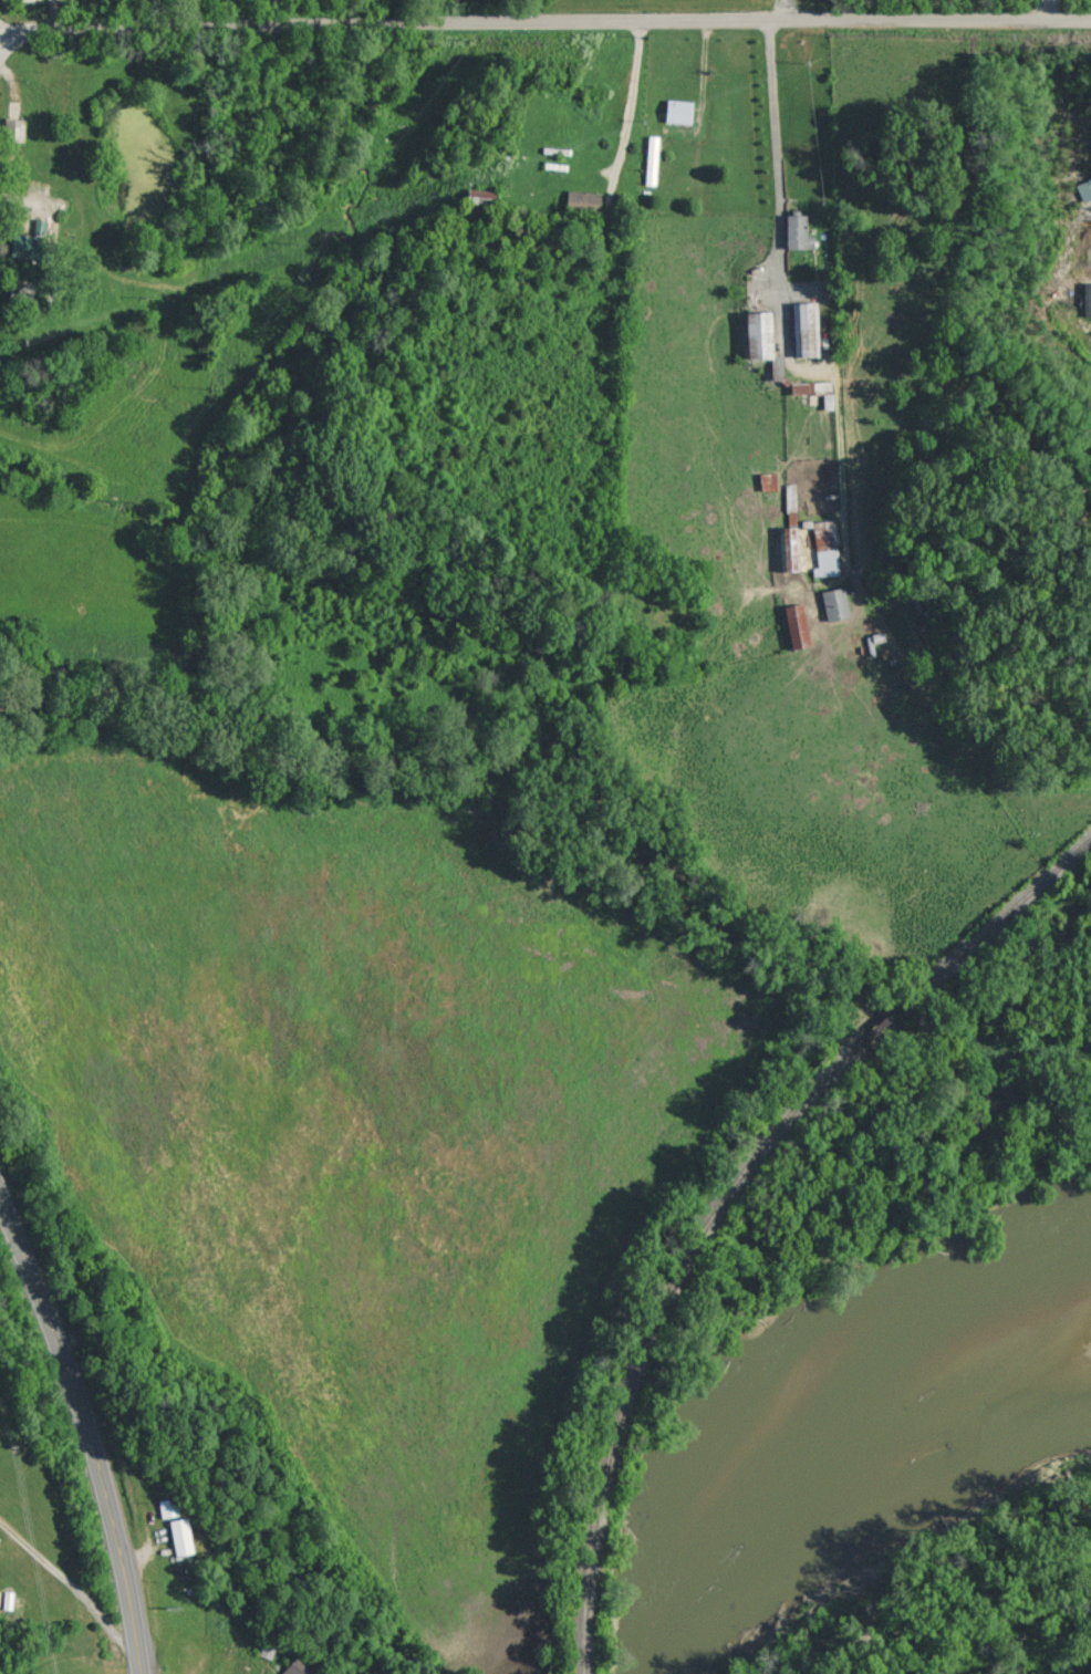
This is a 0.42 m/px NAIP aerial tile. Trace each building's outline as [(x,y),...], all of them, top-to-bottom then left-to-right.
[(665,121),(690,123),(693,101),(667,98),(665,121)] [(23,141),(24,118),(5,117),(4,141),(23,141)] [(1081,200),(1090,197),(1090,178),(1076,182),(1081,200)] [(466,200),(492,204),(494,191),(468,187),(466,200)] [(601,191),(567,190),(566,209),(600,210),(601,191)] [(787,248),(814,247),(814,235),(807,235),(806,214),(786,214),(787,248)] [(794,355),(815,355),(814,301),(793,302),(794,355)] [(748,358),(771,358),(772,379),(783,379),(782,354),(773,354),(772,311),(746,311),(748,358)] [(813,576),(840,574),(835,519),(813,521),(817,567),(812,567),(813,576)] [(783,526),(784,570),(800,569),(798,526),(783,526)] [(851,616),(844,586),(821,591),(828,621),(851,616)] [(810,645),(803,603),(784,606),(791,649),(810,645)] [(161,1518),(179,1516),(177,1497),(158,1500),(161,1518)] [(174,1555),(192,1553),(188,1518),(170,1520),(174,1555)] [(295,1656),(281,1672),(284,1673),(316,1673),(295,1656)]
